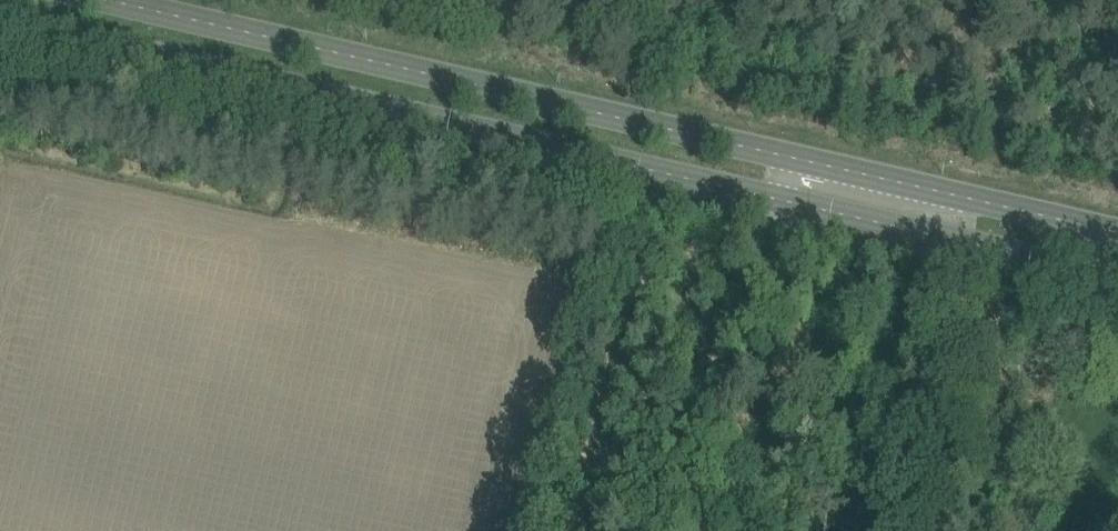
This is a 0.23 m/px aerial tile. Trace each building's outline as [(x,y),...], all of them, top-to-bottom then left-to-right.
[(21,90),(10,87),(8,98),(19,101),(21,90)]
